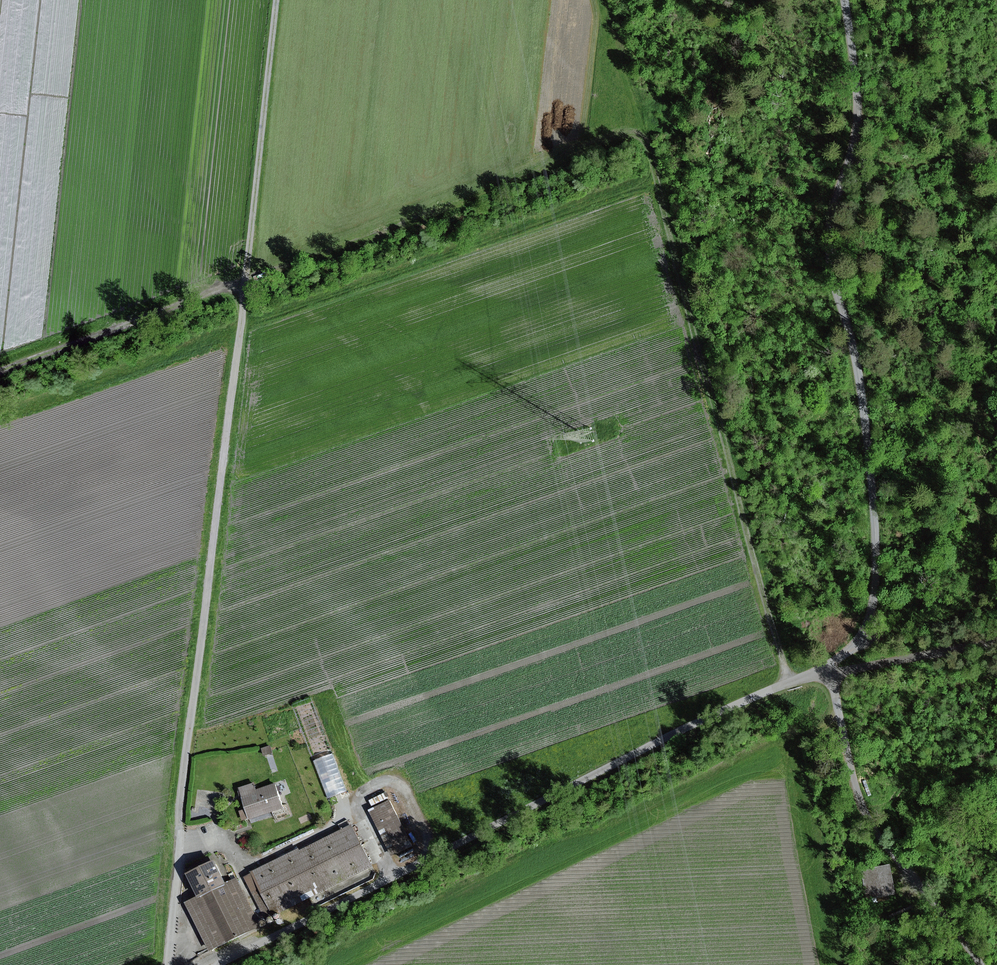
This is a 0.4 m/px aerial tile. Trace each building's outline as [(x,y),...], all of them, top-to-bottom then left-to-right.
[(330,797),(349,789),(335,750),(315,758),(330,797)] [(274,782),(240,794),(249,819),(282,807),(274,782)] [(389,798),(367,809),(390,857),(412,846),(389,798)] [(350,824),(240,878),(261,920),(371,866),(350,824)] [(212,860),(184,873),(194,896),(223,883),(212,860)] [(887,865),(861,870),(867,900),(893,895),(887,865)] [(237,878),(185,902),(208,950),(259,926),(237,878)]
